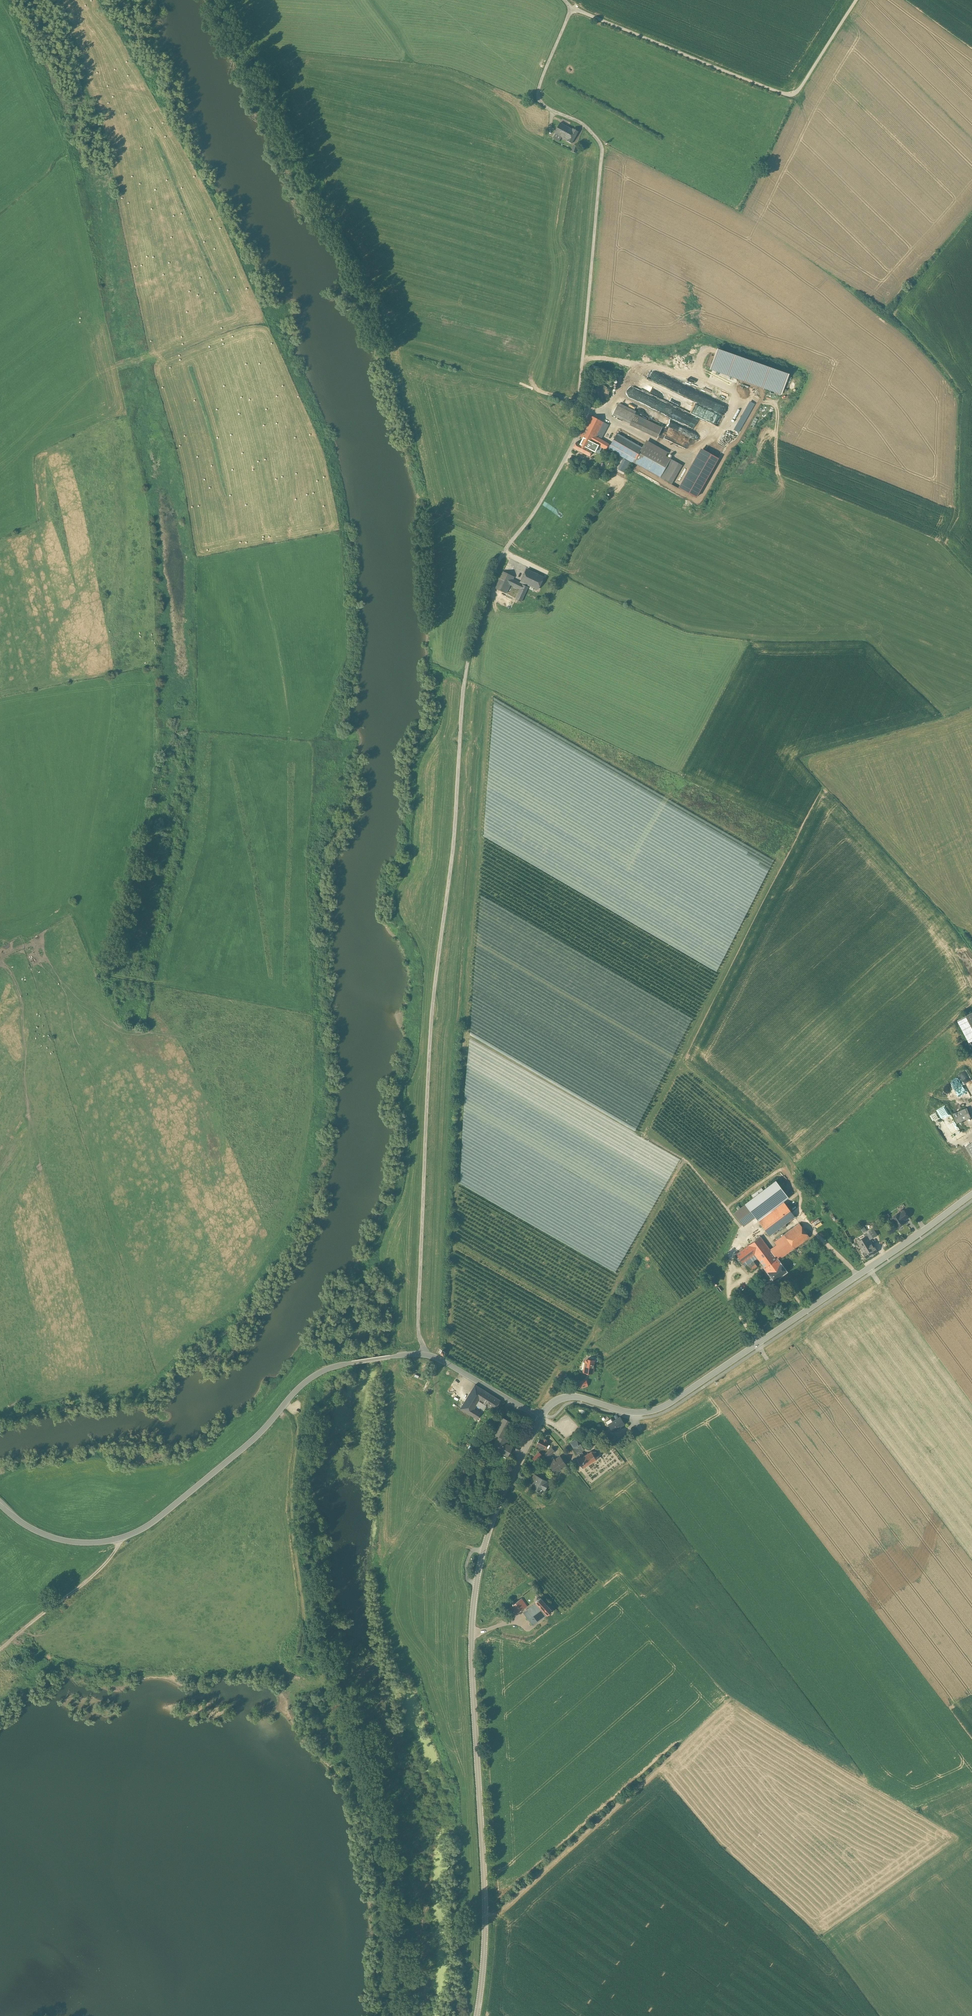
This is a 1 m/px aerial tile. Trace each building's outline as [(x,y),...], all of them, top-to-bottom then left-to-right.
[(578,132),(558,122),(552,134),(572,144),(578,132)] [(787,374),(716,349),(709,368),(780,393),(787,374)] [(597,400),(600,400),(603,400),(605,398),(607,396),(608,394),(608,391),(607,388),(605,386),(603,384),(600,384),(597,384),(595,386),(593,388),(592,391),(592,394),(593,396),(595,399),(597,400)] [(663,426),(617,403),(611,414),(657,437),(663,426)] [(604,424),(590,416),(572,446),(586,455),(593,443),(604,449),(606,446),(608,442),(597,436),(604,424)] [(608,442),(606,446),(631,461),(643,440),(618,426),(608,442)] [(670,456),(643,440),(631,461),(659,477),(669,459),(670,456)] [(710,442),(705,450),(717,457),(723,448),(720,446),(718,444),(716,446),(710,442)] [(717,459),(699,448),(677,486),(695,497),(717,459)] [(625,472),(630,461),(622,458),(618,469),(625,472)] [(678,464),(669,459),(659,477),(668,482),(678,464)] [(543,577),(526,569),(520,581),(538,589),(543,577)] [(514,576),(502,571),(495,587),(507,592),(514,576)] [(956,1021),(969,1043),(971,1041),(971,1013),(956,1021)] [(957,1124),(971,1118),(967,1109),(953,1114),(957,1124)] [(953,1122),(945,1125),(949,1135),(960,1130),(958,1126),(955,1127),(953,1122)] [(756,1217),(770,1236),(794,1218),(780,1199),(756,1217)] [(743,1203),(731,1213),(741,1226),(753,1216),(743,1203)] [(890,1218),(897,1227),(905,1222),(904,1220),(909,1217),(903,1209),(890,1218)] [(776,1245),(769,1250),(774,1258),(777,1261),(810,1238),(800,1223),(774,1242),(776,1245)] [(876,1253),(867,1236),(856,1242),(865,1259),(876,1253)] [(759,1237),(735,1255),(741,1264),(755,1254),(763,1266),(774,1258),(769,1250),(759,1237)] [(773,1283),(786,1274),(777,1261),(764,1270),(773,1283)] [(593,1367),(594,1360),(588,1359),(587,1359),(585,1361),(584,1372),(592,1373),(593,1371),(594,1367),(593,1367)] [(577,1383),(579,1388),(587,1386),(585,1380),(577,1383)] [(475,1384),(460,1408),(477,1419),(481,1413),(477,1410),(482,1402),(495,1410),(500,1400),(475,1384)] [(616,1419),(614,1420),(613,1418),(606,1423),(606,1424),(607,1424),(608,1425),(612,1432),(625,1424),(624,1423),(620,1417),(618,1418),(616,1414),(614,1416),(616,1419)] [(503,1418),(497,1430),(502,1432),(505,1434),(511,1422),(503,1418)] [(505,1434),(502,1432),(498,1439),(506,1443),(510,1436),(505,1434)] [(543,1440),(540,1438),(537,1445),(544,1449),(548,1442),(546,1441),(543,1440)] [(584,1449),(577,1438),(570,1442),(577,1454),(579,1453),(581,1457),(584,1455),(582,1451),(584,1450),(584,1449)] [(498,1439),(497,1439),(492,1448),(496,1450),(495,1451),(496,1451),(497,1452),(496,1452),(506,1458),(512,1447),(506,1443),(498,1439)] [(547,1457),(555,1451),(553,1448),(545,1455),(547,1457)] [(596,1452),(592,1451),(592,1450),(591,1450),(591,1451),(589,1453),(588,1452),(588,1453),(585,1455),(585,1454),(584,1454),(585,1455),(584,1455),(581,1457),(580,1457),(580,1458),(578,1459),(577,1459),(577,1460),(582,1468),(583,1468),(583,1467),(585,1466),(586,1466),(586,1465),(589,1464),(590,1464),(589,1463),(592,1462),(593,1462),(593,1461),(595,1460),(596,1460),(596,1459),(597,1454),(596,1452)] [(539,1452),(533,1458),(537,1462),(543,1455),(539,1452)] [(560,1455),(555,1459),(554,1458),(552,1459),(553,1461),(549,1463),(556,1473),(560,1470),(561,1471),(563,1469),(562,1469),(567,1465),(560,1455)] [(546,1481),(534,1474),(532,1479),(535,1480),(531,1487),(536,1490),(536,1491),(539,1492),(539,1491),(538,1490),(539,1487),(540,1488),(545,1490),(548,1483),(546,1482),(546,1481)] [(509,1606),(515,1615),(526,1607),(520,1598),(509,1606)] [(522,1613),(531,1625),(550,1612),(541,1599),(522,1613)]
